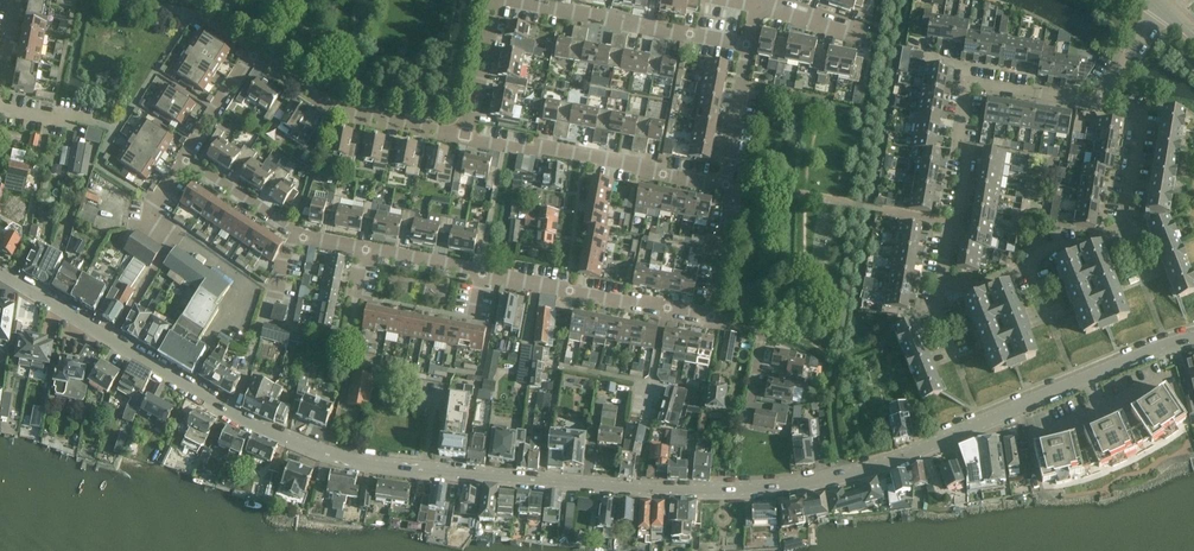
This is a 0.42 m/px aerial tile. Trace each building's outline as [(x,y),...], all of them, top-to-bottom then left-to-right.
[(46,22),(51,0),(28,0),(25,18),(46,22)] [(633,6),(646,9),(648,0),(634,0),(633,6)] [(660,11),(673,14),(675,0),(662,0),(660,11)] [(694,8),(697,8),(699,0),(675,0),(673,14),(686,16),(688,7),(694,8)] [(839,9),(842,0),(828,0),(827,2),(830,3),(829,5),(839,9)] [(839,9),(850,12),(850,10),(853,11),(855,7),(862,9),(864,0),(842,0),(839,9)] [(940,40),(944,18),(931,16),(931,13),(924,12),(921,29),(928,30),(927,38),(938,40),(940,40)] [(22,30),(44,34),(46,22),(25,18),(22,30)] [(940,40),(938,40),(937,46),(942,47),(942,41),(950,42),(953,43),(957,18),(955,18),(954,20),(944,18),(940,40)] [(970,22),(969,22),(958,20),(959,18),(957,18),(953,43),(950,42),(949,48),(954,49),(955,43),(965,45),(967,32),(968,32),(970,22)] [(1002,60),(1006,36),(1005,36),(1008,19),(1001,18),(999,34),(1000,34),(1000,37),(993,36),(989,58),(987,58),(986,64),(990,64),(991,59),(999,60),(1002,60)] [(508,23),(505,36),(515,38),(513,45),(534,49),(535,42),(527,40),(530,27),(508,23)] [(555,58),(575,61),(581,28),(574,27),(571,41),(558,38),(555,58)] [(581,28),(575,61),(594,65),(598,46),(586,43),(588,29),(581,28)] [(974,56),(973,61),(978,62),(979,57),(987,58),(989,58),(993,36),(994,30),(981,28),(981,31),(976,56),(974,56)] [(778,63),(782,39),(776,38),(777,34),(773,33),(774,31),(763,29),(758,56),(769,58),(769,61),(778,63)] [(22,30),(20,42),(42,46),(44,34),(22,30)] [(208,52),(217,38),(211,34),(209,37),(200,31),(193,42),(208,52)] [(965,45),(963,54),(961,53),(960,59),(965,60),(966,54),(974,56),(976,56),(981,31),(979,31),(978,33),(968,32),(967,32),(965,45)] [(598,46),(594,65),(614,69),(620,35),(613,34),(610,48),(598,46)] [(620,35),(614,69),(634,73),(637,53),(625,51),(628,37),(620,35)] [(789,41),(782,39),(778,63),(787,65),(788,62),(799,64),(804,37),(793,35),(793,37),(790,36),(789,41)] [(1002,60),(999,60),(998,66),(1003,67),(1004,61),(1012,62),(1014,63),(1018,40),(1007,38),(1008,36),(1006,36),(1002,60)] [(822,52),(823,52),(824,47),(816,46),(817,42),(814,41),(814,39),(804,37),(799,64),(810,66),(809,69),(818,71),(822,52)] [(217,38),(208,52),(223,62),(230,51),(221,45),(223,42),(217,38)] [(1014,63),(1012,62),(1011,68),(1016,69),(1017,63),(1025,64),(1027,65),(1031,40),(1029,40),(1029,42),(1018,40),(1014,63)] [(1029,65),(1039,67),(1040,67),(1042,54),(1043,46),(1044,44),(1033,43),(1033,40),(1031,40),(1027,65),(1025,64),(1024,70),(1028,71),(1029,65)] [(637,53),(634,73),(653,76),(659,43),(652,41),(650,55),(637,53)] [(20,42),(18,54),(40,58),(42,46),(20,42)] [(186,52),(202,62),(208,52),(193,42),(186,52)] [(659,43),(653,76),(673,80),(677,61),(664,58),(667,44),(659,43)] [(500,63),(522,67),(525,54),(533,56),(534,49),(513,45),(512,52),(502,50),(500,63)] [(1039,67),(1038,76),(1048,78),(1047,84),(1052,84),(1053,79),(1051,78),(1055,54),(1056,49),(1045,47),(1045,46),(1043,46),(1042,54),(1040,67),(1039,67)] [(818,71),(817,76),(827,77),(827,74),(838,77),(843,49),(833,47),(833,50),(829,49),(829,53),(823,52),(822,52),(818,71)] [(843,49),(838,77),(849,79),(849,82),(858,84),(863,60),(856,59),(857,54),(854,54),(854,51),(843,49)] [(195,72),(202,62),(186,52),(180,62),(195,72)] [(223,62),(208,52),(202,62),(217,72),(223,62)] [(924,54),(911,52),(910,59),(923,61),(924,54)] [(18,54),(15,66),(37,70),(40,58),(18,54)] [(1057,54),(1055,54),(1051,78),(1053,79),(1061,80),(1060,86),(1065,87),(1066,81),(1063,80),(1067,58),(1056,56),(1057,54)] [(1067,58),(1063,80),(1066,81),(1076,83),(1078,74),(1085,75),(1087,59),(1080,58),(1080,60),(1067,58)] [(705,73),(726,77),(728,65),(707,61),(705,73)] [(195,72),(180,62),(173,73),(182,79),(180,82),(186,86),(195,72)] [(217,72),(202,62),(195,72),(210,82),(217,72)] [(507,77),(505,84),(526,88),(528,81),(520,80),(522,67),(500,63),(497,76),(507,77)] [(946,78),(952,79),(954,69),(926,64),(924,76),(946,80),(946,78)] [(33,94),(37,70),(15,66),(11,90),(33,94)] [(204,92),(210,82),(195,72),(186,86),(193,90),(195,87),(204,92)] [(723,89),(726,77),(705,73),(703,85),(723,89)] [(944,92),(944,90),(946,83),(951,84),(952,79),(946,78),(946,80),(924,76),(922,86),(920,86),(919,88),(944,92)] [(258,105),(270,86),(259,79),(253,87),(248,83),(236,101),(242,105),(247,98),(258,105)] [(495,89),(492,102),(515,107),(517,94),(525,95),(526,88),(505,84),(504,91),(495,89)] [(697,84),(695,96),(721,101),(723,89),(703,85),(697,84)] [(173,106),(182,92),(176,88),(174,91),(165,86),(158,96),(173,106)] [(281,93),(270,86),(258,105),(268,112),(264,119),(270,123),(282,105),(276,101),(281,93)] [(942,104),(942,102),(944,95),(949,96),(950,91),(944,90),(944,92),(919,88),(919,90),(921,90),(920,100),(942,104)] [(188,96),(182,92),(173,106),(188,116),(195,105),(186,99),(188,96)] [(173,106),(158,96),(151,107),(160,112),(158,116),(164,120),(173,106)] [(695,96),(693,108),(719,113),(721,101),(695,96)] [(553,136),(560,138),(567,104),(547,100),(543,120),(556,122),(553,136)] [(948,103),(942,102),(942,104),(920,100),(918,110),(916,110),(915,112),(940,116),(940,114),(942,107),(947,107),(948,103)] [(996,124),(1000,102),(987,100),(984,122),(996,124)] [(492,102),(490,115),(499,117),(498,124),(519,128),(520,121),(523,108),(515,107),(492,102)] [(1000,102),(996,124),(1008,126),(1012,104),(1000,102)] [(299,108),(290,103),(286,109),(289,111),(281,124),(290,130),(286,136),(304,147),(314,131),(307,126),(306,129),(300,125),(309,111),(301,106),(299,108)] [(567,104),(560,138),(567,139),(570,125),(583,127),(586,108),(567,104)] [(1020,128),(1024,106),(1012,104),(1008,126),(1020,128)] [(182,126),(188,116),(173,106),(164,120),(171,124),(173,120),(182,126)] [(1032,130),(1036,108),(1024,106),(1020,128),(1032,130)] [(586,108),(583,127),(595,130),(592,144),(599,145),(606,112),(586,108)] [(693,108),(690,120),(696,121),(717,125),(719,113),(693,108)] [(1044,132),(1048,110),(1036,108),(1032,130),(1044,132)] [(1149,212),(1150,226),(1169,273),(1173,283),(1174,286),(1176,292),(1179,298),(1179,299),(1193,293),(1193,288),(1193,285),(1193,284),(1193,279),(1192,273),(1188,274),(1185,267),(1183,261),(1186,260),(1182,249),(1179,250),(1176,244),(1173,237),(1177,236),(1173,226),(1169,227),(1168,224),(1167,221),(1166,220),(1166,215),(1167,207),(1171,208),(1173,196),(1169,196),(1172,182),(1175,182),(1177,171),(1173,171),(1176,157),(1179,157),(1181,146),(1178,145),(1180,131),(1183,132),(1185,121),(1182,120),(1183,112),(1166,109),(1166,110),(1163,126),(1149,212)] [(1059,112),(1048,110),(1044,132),(1056,134),(1059,112)] [(606,112),(599,145),(607,146),(609,132),(622,135),(625,115),(606,112)] [(938,128),(938,126),(940,119),(945,120),(946,115),(940,114),(940,116),(915,112),(915,114),(917,114),(916,124),(938,128)] [(1072,114),(1059,112),(1056,134),(1068,136),(1072,114)] [(625,115),(622,135),(634,137),(631,151),(639,152),(645,119),(625,115)] [(1096,131),(1118,135),(1120,122),(1098,118),(1096,131)] [(136,130),(151,140),(160,126),(154,122),(152,125),(143,119),(136,130)] [(645,119),(639,152),(646,154),(649,140),(661,142),(665,123),(645,119)] [(694,133),(714,137),(717,125),(696,121),(694,133)] [(912,134),(912,136),(936,140),(936,137),(938,130),(943,131),(944,127),(938,126),(938,128),(916,124),(914,134),(912,134)] [(167,130),(160,126),(151,140),(167,150),(173,139),(164,133),(167,130)] [(208,158),(218,165),(230,146),(220,139),(224,133),(218,129),(210,142),(215,145),(208,158)] [(145,150),(151,140),(136,130),(130,140),(145,150)] [(352,132),(343,130),(342,132),(332,131),(331,138),(334,139),(331,153),(342,156),(341,163),(354,165),(357,146),(350,145),(352,132)] [(1094,143),(1116,146),(1118,135),(1096,131),(1094,143)] [(691,144),(712,149),(714,137),(694,133),(691,144)] [(385,138),(375,136),(374,139),(364,137),(363,144),(366,145),(363,160),(374,162),(373,170),(386,172),(390,152),(382,151),(385,138)] [(942,138),(936,137),(936,140),(912,136),(911,138),(913,138),(912,149),(919,150),(919,149),(934,152),(936,142),(941,143),(942,138)] [(138,160),(145,150),(130,140),(123,150),(138,160)] [(167,150),(151,140),(145,150),(160,160),(167,150)] [(668,156),(672,156),(675,141),(670,140),(665,140),(664,146),(663,155),(664,155),(668,156)] [(417,144),(407,142),(407,145),(396,143),(395,151),(398,151),(396,166),(407,168),(405,175),(418,177),(422,158),(414,157),(417,144)] [(1114,158),(1116,146),(1094,143),(1092,155),(1114,158)] [(712,149),(691,144),(689,157),(710,161),(712,149)] [(73,145),(69,166),(88,169),(92,148),(84,147),(73,145)] [(237,159),(242,163),(251,150),(244,146),(240,152),(230,146),(218,165),(229,171),(237,159)] [(427,149),(426,156),(429,157),(427,172),(438,174),(436,181),(450,184),(453,165),(445,163),(448,150),(438,148),(438,151),(427,149)] [(915,159),(915,161),(939,165),(939,167),(944,168),(945,164),(939,163),(941,153),(934,152),(919,149),(919,150),(917,159),(915,159)] [(984,149),(982,162),(1004,166),(1006,153),(984,149)] [(129,174),(138,160),(123,150),(116,161),(125,167),(123,170),(129,174)] [(160,160),(145,150),(138,160),(154,170),(160,160)] [(263,167),(262,166),(252,160),(256,154),(251,150),(242,163),(248,166),(240,178),(251,185),(263,167)] [(462,175),(474,178),(479,156),(466,153),(464,163),(457,161),(453,182),(460,183),(462,175)] [(1112,171),(1114,158),(1092,155),(1090,166),(1090,167),(1105,169),(1105,170),(1112,171)] [(479,156),(474,178),(487,180),(486,188),(493,190),(497,169),(490,168),(492,158),(479,156)] [(517,163),(515,170),(527,173),(530,159),(518,156),(518,157),(517,163)] [(154,170),(138,160),(129,174),(136,178),(138,175),(147,181),(154,170)] [(263,167),(251,185),(252,186),(251,188),(259,193),(260,191),(261,192),(269,180),(275,184),(283,171),(266,160),(262,166),(263,167)] [(937,177),(937,179),(942,180),(943,176),(937,175),(939,167),(939,165),(915,161),(914,163),(916,163),(915,173),(937,177)] [(980,174),(1002,178),(1004,166),(982,162),(980,174)] [(9,163),(6,177),(25,181),(28,167),(9,163)] [(539,169),(539,176),(562,179),(564,166),(547,164),(546,169),(539,169)] [(1081,177),(1103,181),(1105,170),(1105,169),(1090,167),(1090,166),(1083,165),(1081,177)] [(289,175),(283,171),(275,184),(280,187),(272,199),(283,206),(286,203),(291,206),(298,194),(293,191),(295,188),(285,181),(289,175)] [(935,189),(935,191),(940,192),(941,187),(935,187),(937,179),(937,177),(915,173),(913,183),(911,183),(910,185),(935,189)] [(1000,189),(1002,178),(980,174),(978,186),(1000,189)] [(534,176),(533,182),(542,183),(542,188),(561,191),(562,179),(539,176),(534,176)] [(588,202),(589,202),(609,206),(614,182),(591,177),(586,202),(588,202)] [(1101,193),(1103,181),(1081,177),(1079,189),(1101,193)] [(180,203),(201,217),(213,199),(214,197),(193,184),(180,203)] [(935,189),(910,185),(910,187),(912,187),(911,197),(933,201),(933,203),(938,204),(939,199),(933,198),(935,191),(935,189)] [(648,210),(652,189),(640,186),(634,214),(647,217),(648,210)] [(998,201),(1000,189),(978,186),(976,198),(998,201)] [(648,210),(647,217),(659,219),(660,212),(664,191),(652,189),(648,210)] [(1054,192),(1053,197),(1061,198),(1062,191),(1055,189),(1055,190),(1054,192)] [(1099,205),(1101,193),(1079,189),(1077,201),(1099,205)] [(664,191),(660,212),(672,214),(676,193),(664,191)] [(314,201),(310,223),(323,225),(325,211),(332,212),(335,197),(335,195),(328,194),(328,195),(315,193),(314,201)] [(676,193),(672,214),(684,216),(688,196),(676,193)] [(684,216),(683,221),(695,224),(696,219),(700,198),(688,196),(684,216)] [(335,197),(332,212),(338,213),(335,227),(348,230),(352,208),(353,202),(341,200),(342,199),(335,197)] [(933,201),(911,197),(909,209),(931,213),(933,203),(933,201)] [(712,200),(700,198),(696,219),(708,221),(712,200)] [(996,213),(998,201),(976,198),(974,210),(996,213)] [(223,206),(213,199),(201,217),(211,223),(223,206)] [(1077,201),(1075,213),(1097,217),(1099,205),(1077,201)] [(588,202),(586,214),(607,218),(609,206),(589,202),(588,202)] [(364,210),(352,208),(348,230),(360,232),(363,218),(369,219),(372,205),(365,203),(364,210)] [(519,213),(519,205),(512,204),(511,212),(519,213)] [(372,205),(369,219),(376,221),(373,235),(386,237),(390,215),(378,213),(379,206),(372,205)] [(233,212),(223,206),(211,223),(221,230),(233,212)] [(390,215),(386,237),(398,239),(401,225),(407,227),(410,212),(403,210),(402,218),(390,215)] [(410,212),(407,227),(413,228),(411,242),(413,242),(413,244),(421,246),(422,244),(423,244),(427,223),(421,221),(421,219),(419,216),(419,213),(418,211),(414,210),(412,212),(410,212)] [(526,220),(557,224),(559,212),(540,210),(540,216),(526,215),(526,220)] [(994,225),(996,213),(974,210),(972,221),(994,225)] [(243,218),(233,212),(221,230),(231,236),(243,218)] [(1097,217),(1075,213),(1073,225),(1095,229),(1097,217)] [(427,223),(423,244),(436,247),(439,232),(445,234),(448,219),(448,218),(429,214),(427,223)] [(605,230),(605,229),(607,218),(586,214),(584,226),(589,227),(589,226),(605,230)] [(186,223),(176,216),(173,220),(184,227),(186,223)] [(253,225),(243,218),(231,236),(241,243),(253,225)] [(448,219),(445,234),(451,235),(448,249),(461,251),(465,230),(467,223),(448,219)] [(526,220),(525,226),(538,227),(537,234),(536,245),(552,247),(553,236),(556,236),(557,224),(526,220)] [(520,222),(511,221),(509,243),(517,244),(520,222)] [(994,225),(972,221),(970,233),(992,237),(994,225)] [(895,232),(895,234),(919,238),(919,241),(925,242),(926,237),(920,236),(922,226),(899,222),(897,233),(895,232)] [(263,231),(253,225),(241,243),(251,249),(263,231)] [(477,232),(465,230),(461,251),(474,254),(476,240),(483,241),(486,226),(478,225),(477,232)] [(586,238),(607,242),(610,230),(605,229),(605,230),(589,226),(589,227),(586,238)] [(32,229),(30,238),(37,240),(39,230),(32,229)] [(263,231),(251,249),(272,263),(285,243),(264,229),(263,231)] [(4,255),(5,257),(8,259),(10,258),(11,259),(19,242),(11,238),(13,234),(8,232),(6,235),(4,238),(0,236),(0,253),(4,255)] [(162,249),(137,232),(125,250),(149,267),(162,249)] [(198,232),(196,235),(205,242),(208,238),(198,232)] [(990,249),(992,237),(970,233),(968,245),(983,248),(990,249)] [(917,250),(917,253),(923,254),(924,249),(918,248),(919,241),(919,238),(895,234),(895,236),(897,237),(895,247),(917,250)] [(691,240),(690,245),(703,247),(704,238),(692,236),(692,240),(691,240)] [(584,250),(605,254),(607,242),(586,238),(584,250)] [(981,260),(983,248),(968,245),(961,244),(959,256),(981,260)] [(1127,318),(1098,245),(1056,262),(1086,335),(1101,329),(1102,331),(1113,327),(1112,324),(1127,318)] [(24,274),(36,280),(51,252),(39,246),(24,274)] [(218,246),(216,249),(225,256),(228,252),(218,246)] [(915,262),(915,265),(921,266),(922,261),(916,260),(917,253),(917,250),(895,247),(893,257),(891,256),(891,258),(915,262)] [(168,340),(159,356),(192,376),(206,351),(197,346),(198,345),(197,345),(218,311),(215,309),(230,287),(176,249),(164,266),(171,271),(167,277),(181,287),(185,281),(200,291),(173,331),(168,340)] [(584,250),(582,249),(577,274),(600,278),(605,254),(584,250)] [(692,255),(701,257),(702,250),(693,249),(692,255)] [(64,259),(51,252),(36,280),(49,287),(64,259)] [(329,255),(326,267),(343,271),(345,259),(329,255)] [(959,256),(957,268),(957,269),(979,272),(980,266),(986,267),(987,261),(981,260),(959,256)] [(134,258),(130,264),(142,272),(146,266),(134,258)] [(913,274),(913,277),(919,278),(920,273),(914,272),(915,265),(915,262),(891,258),(891,260),(893,261),(891,270),(913,274)] [(72,300),(84,279),(77,274),(83,264),(77,260),(71,271),(65,267),(53,289),(72,300)] [(238,260),(236,263),(245,270),(248,266),(238,260)] [(657,290),(661,269),(662,264),(650,262),(649,267),(645,288),(657,290)] [(126,270),(138,278),(142,272),(130,264),(126,270)] [(645,288),(649,267),(637,265),(633,285),(645,288)] [(320,266),(318,278),(324,279),(340,283),(343,271),(326,267),(320,266)] [(693,297),(697,276),(699,269),(693,268),(693,271),(686,269),(685,274),(681,295),(693,297)] [(669,292),(673,272),(661,269),(657,290),(669,292)] [(126,270),(122,276),(134,284),(138,278),(126,270)] [(913,277),(913,274),(891,270),(889,280),(887,280),(887,282),(911,286),(911,289),(917,289),(918,285),(912,284),(913,277)] [(673,272),(669,292),(681,295),(685,274),(673,272)] [(303,275),(301,287),(309,289),(311,277),(303,275)] [(72,300),(71,300),(72,301),(73,300),(79,304),(79,305),(84,307),(93,312),(94,313),(106,291),(99,287),(102,281),(94,276),(91,282),(84,279),(72,300)] [(122,276),(118,282),(128,288),(130,289),(131,288),(134,284),(122,276)] [(340,283),(324,279),(321,291),(338,294),(340,283)] [(889,284),(887,294),(909,298),(909,300),(915,301),(916,297),(910,296),(911,289),(911,286),(887,282),(887,284),(889,284)] [(1036,357),(1006,284),(965,301),(994,373),(1010,367),(1011,370),(1021,365),(1020,363),(1036,357)] [(119,293),(105,315),(103,318),(114,326),(124,310),(134,293),(124,286),(119,293)] [(113,289),(100,312),(105,315),(119,293),(113,289)] [(315,296),(314,302),(319,303),(335,306),(338,294),(321,291),(320,297),(315,296)] [(495,335),(497,326),(504,327),(504,328),(505,328),(505,325),(512,326),(511,333),(512,333),(519,334),(518,339),(519,339),(525,306),(524,306),(524,307),(517,306),(519,297),(518,297),(517,299),(510,298),(509,301),(502,300),(503,294),(502,294),(494,335),(495,335)] [(909,298),(887,294),(885,306),(883,306),(881,313),(898,316),(899,309),(907,310),(909,300),(909,298)] [(551,311),(555,311),(557,297),(540,295),(538,310),(551,311)] [(139,341),(154,315),(160,305),(153,301),(145,314),(136,308),(122,332),(139,341)] [(3,348),(6,346),(6,343),(9,343),(15,307),(9,306),(9,304),(3,303),(2,305),(0,305),(0,347),(3,348)] [(311,314),(316,315),(333,318),(335,306),(319,303),(318,309),(312,308),(311,314)] [(283,323),(287,309),(275,306),(271,320),(283,323)] [(362,329),(387,333),(391,313),(392,311),(367,306),(362,329)] [(549,328),(551,311),(538,310),(536,327),(549,328)] [(403,315),(391,313),(387,333),(399,336),(403,315)] [(570,334),(568,341),(581,343),(582,336),(586,315),(574,313),(570,334)] [(157,317),(154,315),(139,341),(157,352),(165,339),(168,340),(173,331),(155,320),(157,317)] [(310,319),(309,326),(330,330),(333,318),(316,315),(315,320),(310,319)] [(415,317),(403,315),(399,336),(411,338),(415,317)] [(594,338),(598,318),(586,315),(582,336),(594,338)] [(426,319),(415,317),(411,338),(422,340),(426,319)] [(594,338),(593,344),(605,347),(606,341),(610,320),(598,318),(594,338)] [(438,322),(426,319),(422,340),(434,342),(438,322)] [(618,343),(622,322),(610,320),(606,341),(618,343)] [(450,324),(438,322),(434,342),(446,345),(450,324)] [(630,345),(634,324),(622,322),(618,343),(630,345)] [(941,394),(912,322),(896,328),(925,401),(941,394)] [(288,346),(289,342),(291,331),(290,331),(265,324),(264,325),(261,339),(288,346)] [(461,326),(450,324),(446,345),(457,347),(461,326)] [(461,326),(457,347),(482,352),(487,329),(462,324),(461,326)] [(641,347),(645,327),(634,324),(630,345),(641,347)] [(291,331),(289,342),(303,345),(306,330),(292,327),(291,331)] [(549,328),(536,327),(534,344),(547,345),(549,328)] [(645,327),(641,347),(654,350),(658,329),(645,327)] [(662,351),(674,354),(678,333),(666,330),(662,351)] [(684,363),(690,335),(678,333),(674,354),(672,361),(684,363)] [(736,335),(726,334),(721,362),(730,363),(736,335)] [(690,335),(684,363),(696,365),(702,337),(690,335)] [(20,339),(16,359),(19,360),(19,363),(18,367),(31,369),(32,365),(37,338),(27,336),(26,340),(20,339)] [(714,340),(702,337),(696,365),(708,368),(714,340)] [(32,365),(31,369),(43,372),(44,367),(45,368),(46,365),(49,365),(53,345),(47,344),(47,340),(37,338),(32,365)] [(214,355),(200,378),(210,384),(220,368),(223,364),(226,355),(228,349),(220,345),(214,355)] [(532,364),(530,387),(541,388),(541,381),(546,382),(547,376),(542,375),(543,365),(542,365),(544,349),(534,348),(532,364)] [(772,352),(770,363),(772,363),(772,365),(788,368),(786,376),(786,377),(802,380),(805,362),(795,360),(796,355),(775,350),(774,352),(772,352)] [(488,351),(483,380),(484,380),(493,382),(496,376),(500,354),(488,351)] [(54,384),(52,391),(54,391),(54,393),(56,398),(64,399),(76,402),(82,403),(86,399),(86,397),(89,384),(89,383),(82,381),(82,380),(82,379),(85,364),(71,361),(69,358),(65,357),(62,359),(60,370),(56,370),(53,384),(54,384)] [(94,359),(88,369),(96,373),(89,384),(107,395),(120,374),(102,363),(102,364),(94,359)] [(370,364),(355,361),(353,374),(347,405),(369,410),(375,378),(376,371),(369,370),(370,364)] [(120,386),(117,391),(132,399),(127,408),(124,415),(123,420),(132,423),(134,418),(138,405),(143,394),(149,381),(150,381),(151,380),(150,379),(151,377),(152,375),(152,374),(133,363),(120,386)] [(220,368),(210,384),(211,384),(220,390),(231,374),(233,370),(223,364),(220,368)] [(231,374),(220,390),(231,397),(231,396),(234,396),(236,392),(235,390),(241,380),(240,379),(234,376),(236,373),(236,372),(233,370),(231,374)] [(670,372),(658,370),(657,377),(660,382),(668,383),(669,379),(670,372)] [(326,429),(333,409),(306,398),(309,389),(306,388),(309,375),(301,373),(296,402),(303,405),(298,418),(326,429)] [(720,378),(713,377),(712,387),(709,386),(706,410),(725,412),(727,388),(719,388),(720,378)] [(769,381),(766,397),(792,402),(794,388),(803,390),(805,380),(802,380),(786,377),(785,384),(769,381)] [(243,409),(259,417),(267,400),(270,401),(276,388),(254,378),(243,409)] [(164,388),(157,385),(150,398),(149,398),(143,410),(157,418),(157,420),(159,422),(163,424),(165,422),(166,423),(173,410),(157,401),(164,388)] [(267,400),(259,417),(274,424),(275,421),(284,425),(291,410),(277,404),(283,391),(276,388),(270,401),(267,400)] [(665,400),(684,405),(687,394),(668,389),(665,400)] [(1141,427),(1135,431),(1142,444),(1150,440),(1151,443),(1162,435),(1165,440),(1178,431),(1175,427),(1185,420),(1165,389),(1152,397),(1153,399),(1145,405),(1143,403),(1131,412),(1141,427)] [(0,417),(7,418),(11,395),(4,394),(0,417)] [(538,394),(536,405),(548,406),(550,396),(538,394)] [(464,443),(467,422),(468,420),(469,415),(468,415),(471,397),(449,395),(443,440),(442,440),(439,456),(466,460),(468,443),(464,443)] [(665,400),(661,412),(680,417),(684,405),(665,400)] [(618,408),(603,406),(601,421),(602,422),(600,430),(598,443),(621,447),(623,434),(614,432),(618,408)] [(754,422),(753,425),(774,430),(775,424),(785,426),(786,422),(788,414),(789,409),(773,406),(772,414),(756,411),(754,422)] [(890,412),(883,413),(885,423),(889,422),(894,444),(913,439),(910,426),(918,424),(915,408),(907,410),(906,406),(890,410),(890,412)] [(197,410),(194,412),(187,426),(191,428),(187,435),(187,436),(181,446),(197,455),(201,447),(204,447),(211,433),(210,431),(215,423),(204,417),(204,414),(197,410)] [(677,429),(680,417),(661,412),(660,416),(658,415),(656,422),(658,423),(658,424),(677,429)] [(1092,451),(1085,453),(1090,467),(1098,465),(1099,467),(1110,462),(1113,467),(1127,461),(1125,456),(1136,451),(1135,448),(1142,444),(1135,431),(1129,434),(1121,417),(1107,423),(1108,425),(1098,429),(1098,427),(1084,434),(1092,451)] [(212,437),(209,445),(218,449),(219,447),(225,450),(222,458),(227,461),(229,455),(239,432),(227,427),(221,441),(212,437)] [(514,463),(517,463),(519,446),(525,447),(526,435),(517,433),(517,436),(507,435),(508,428),(494,427),(489,460),(514,463)] [(646,430),(629,427),(625,455),(622,455),(619,476),(633,478),(636,457),(640,458),(643,445),(642,445),(646,430)] [(529,454),(527,470),(538,471),(540,455),(541,438),(545,438),(545,431),(533,429),(531,449),(530,455),(529,454)] [(239,432),(229,455),(239,460),(249,437),(239,432)] [(669,450),(669,458),(680,458),(681,449),(686,450),(687,433),(681,432),(671,432),(669,450)] [(586,437),(552,433),(550,453),(549,452),(548,469),(563,470),(563,465),(583,467),(586,437)] [(278,446),(253,435),(246,453),(271,464),(278,446)] [(967,480),(967,488),(1006,482),(999,437),(974,441),(958,448),(963,461),(964,462),(966,475),(967,475),(967,480)] [(1090,467),(1085,453),(1078,455),(1073,437),(1059,441),(1059,442),(1049,445),(1049,443),(1034,447),(1043,483),(1055,480),(1056,485),(1071,481),(1070,476),(1082,473),(1081,470),(1090,467)] [(471,438),(467,464),(484,467),(484,466),(486,453),(487,440),(478,439),(471,438)] [(815,464),(811,440),(792,443),(796,467),(815,464)] [(1019,471),(1015,440),(1004,441),(1008,473),(1019,471)] [(713,443),(698,442),(695,447),(692,480),(709,482),(713,443)] [(167,446),(159,464),(160,464),(164,466),(172,449),(167,446)] [(655,449),(654,462),(656,462),(656,468),(667,469),(668,462),(668,458),(669,458),(669,450),(655,449)] [(963,482),(967,480),(967,475),(966,475),(964,462),(963,461),(956,464),(956,463),(940,470),(947,490),(955,487),(956,489),(963,486),(962,484),(964,483),(963,482)] [(668,462),(667,469),(668,469),(667,480),(687,481),(688,464),(668,462)] [(290,463),(289,463),(281,486),(282,486),(284,486),(281,493),(301,500),(303,493),(304,494),(305,494),(313,471),(312,471),(304,468),(305,468),(298,466),(290,463)] [(911,468),(913,478),(914,486),(926,485),(922,463),(911,468)] [(278,474),(271,472),(269,471),(263,495),(262,498),(271,500),(273,494),(278,474)] [(331,471),(327,494),(333,495),(332,502),(334,503),(332,510),(337,511),(344,473),(331,471)] [(893,485),(887,487),(889,507),(890,507),(890,505),(899,503),(897,495),(910,492),(909,487),(913,486),(912,473),(906,474),(905,471),(890,475),(893,485)] [(344,473),(337,511),(342,512),(343,512),(344,504),(345,504),(347,497),(357,499),(359,489),(355,489),(357,476),(344,473)] [(881,494),(876,478),(859,483),(861,491),(844,496),(842,490),(827,494),(832,512),(865,502),(865,504),(882,498),(883,501),(888,500),(887,492),(881,494)] [(376,502),(392,504),(395,484),(379,482),(376,502)] [(395,484),(392,504),(407,507),(410,487),(395,484)] [(430,498),(428,508),(436,509),(442,510),(443,511),(447,488),(433,485),(430,498)] [(498,487),(484,486),(480,521),(494,522),(498,487)] [(463,493),(460,514),(470,516),(475,516),(476,511),(475,511),(478,491),(472,491),(472,489),(465,488),(465,490),(464,490),(463,493)] [(370,510),(372,490),(361,489),(359,509),(370,510)] [(519,516),(528,517),(530,495),(530,493),(517,492),(516,507),(519,507),(519,516)] [(562,493),(548,492),(545,521),(559,523),(562,493)] [(515,494),(500,493),(497,519),(512,521),(515,494)] [(528,517),(528,523),(540,524),(540,517),(542,497),(530,495),(528,517)] [(805,502),(808,518),(816,516),(817,519),(828,517),(827,513),(828,513),(825,495),(813,497),(813,500),(805,502)] [(422,497),(420,513),(421,513),(427,514),(428,508),(430,498),(422,497)] [(671,499),(669,523),(673,523),(673,539),(680,539),(680,544),(690,545),(691,540),(691,524),(696,525),(697,502),(697,501),(671,499)] [(804,518),(808,518),(805,502),(804,499),(790,502),(788,500),(783,501),(782,503),(780,503),(783,518),(780,519),(782,529),(795,527),(796,528),(797,528),(797,530),(802,529),(804,527),(805,526),(806,526),(804,518)] [(597,511),(596,519),(599,519),(598,529),(604,529),(603,539),(611,540),(616,502),(601,500),(600,511),(597,511)] [(636,504),(617,503),(615,522),(635,523),(636,504)] [(638,530),(638,538),(645,539),(645,544),(650,544),(651,531),(649,531),(651,503),(640,503),(640,504),(638,530)] [(652,529),(651,543),(664,541),(665,530),(663,530),(664,503),(653,503),(652,529)] [(760,508),(752,509),(753,527),(777,526),(776,508),(775,504),(760,504),(760,508)] [(433,524),(426,522),(424,533),(431,534),(433,524)]
